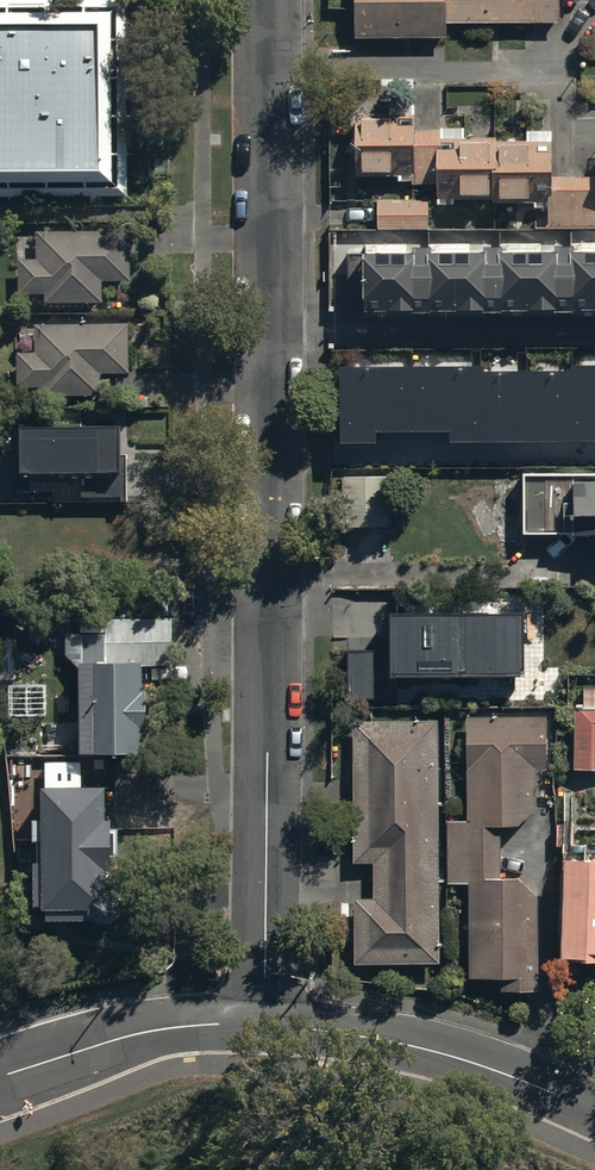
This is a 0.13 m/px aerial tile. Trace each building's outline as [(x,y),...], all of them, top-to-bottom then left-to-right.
[(358,43),(446,42),(446,27),(556,26),(556,0),(358,0),(358,43)] [(120,4),(0,4),(0,204),(120,204),(120,4)] [(357,122),(358,190),(438,190),(438,211),(546,210),(546,233),(594,233),(594,179),(552,179),(552,133),(526,133),(526,145),(442,145),(442,134),(417,134),(417,122),(357,122)] [(380,203),(380,234),(432,234),(432,202),(380,203)] [(130,231),(40,233),(41,260),(20,261),(21,295),(45,295),(45,305),(105,304),(104,282),(132,281),(130,231)] [(366,320),(594,318),(594,258),(572,258),(572,273),(561,273),(561,258),(502,259),(502,273),(490,273),(490,259),(432,259),(432,273),(421,273),(421,259),(351,260),(351,304),(366,304),(366,320)] [(128,326),(38,329),(39,355),(17,356),(18,390),(42,390),(42,400),(102,399),(102,377),(129,376),(128,326)] [(344,376),(344,453),(383,453),(383,440),(453,440),(453,450),(594,451),(594,377),(344,376)] [(128,505),(127,454),(117,454),(117,433),(16,435),(17,495),(52,494),(52,507),(128,505)] [(522,474),(523,539),(594,539),(594,474),(522,474)] [(342,529),(390,529),(390,480),(343,480),(342,529)] [(105,619),(168,618),(167,588),(104,590),(105,619)] [(522,679),(521,617),(389,619),(390,650),(348,651),(349,704),(396,703),(396,681),(522,679)] [(170,666),(170,624),(72,626),(73,668),(170,666)] [(79,675),(80,766),(144,766),(143,674),(79,675)] [(574,777),(594,776),(594,712),(573,712),(574,777)] [(468,888),(470,985),(504,984),(504,998),(540,997),(538,903),(520,886),(501,886),(501,835),(519,835),(535,814),(534,776),(548,775),(547,722),(465,724),(467,823),(448,823),(449,889),(468,888)] [(442,970),(440,729),(356,730),(357,871),(377,871),(377,906),(357,906),(357,971),(442,970)] [(107,798),(43,798),(43,925),(107,925),(107,798)] [(563,970),(594,971),(594,867),(566,866),(563,970)]
